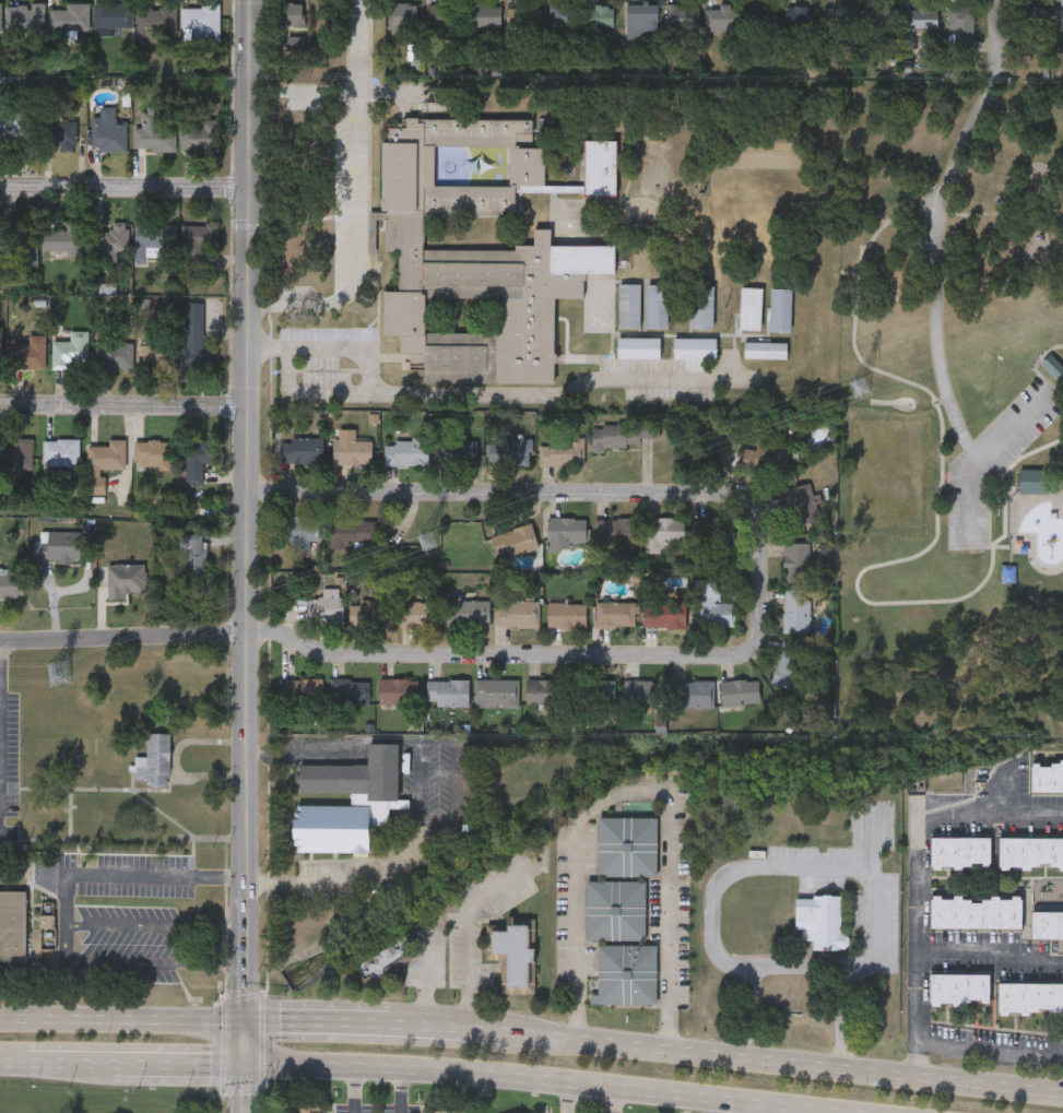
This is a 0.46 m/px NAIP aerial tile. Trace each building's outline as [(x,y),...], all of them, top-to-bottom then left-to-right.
[(8,35),(7,2),(45,1),(46,34),(8,35)] [(66,9),(66,1),(88,1),(88,27),(51,27),(51,9),(66,9)] [(274,26),(274,1),(303,1),(303,26),(274,26)] [(94,26),(94,2),(132,2),(132,26),(94,26)] [(416,2),(416,25),(402,25),(402,33),(392,33),(392,2),(416,2)] [(454,25),(427,25),(427,2),(454,2),(454,25)] [(552,2),(576,2),(576,24),(552,24),(552,2)] [(468,25),(468,3),(500,3),(500,25),(468,25)] [(626,3),(657,3),(657,28),(647,28),(647,37),(626,37),(626,3)] [(665,26),(665,3),(696,3),(696,26),(665,26)] [(737,9),(737,28),(707,29),(706,9),(718,9),(718,3),(729,3),(730,9),(737,9)] [(773,3),(773,27),(748,27),(748,3),(773,3)] [(973,3),(972,43),(947,43),(947,3),(973,3)] [(220,38),(193,38),(193,27),(180,27),(180,4),(220,4),(220,38)] [(612,26),(587,26),(587,4),(612,4),(612,26)] [(810,26),(786,26),(786,4),(810,4),(810,26)] [(1048,4),(1048,29),(1021,29),(1021,4),(1048,4)] [(508,5),(540,5),(540,45),(507,45),(508,5)] [(854,5),(854,26),(836,26),(836,5),(854,5)] [(936,26),(865,26),(865,5),(936,5),(936,26)] [(137,7),(177,7),(177,35),(137,35),(137,7)] [(16,145),(0,144),(0,105),(33,106),(32,135),(17,134),(16,145)] [(127,150),(94,150),(94,105),(115,105),(115,122),(127,122),(127,150)] [(133,126),(144,126),(144,108),(160,108),(158,125),(176,125),(176,149),(133,149),(133,126)] [(424,209),(424,248),(516,248),(516,244),(533,244),(533,227),(550,227),(550,244),(614,244),(614,272),(586,272),(586,277),(582,277),(582,296),(553,296),(553,381),(398,381),(398,334),(383,334),(383,289),(398,289),(398,250),(385,250),(385,209),(381,209),(381,126),(401,126),(401,117),(531,117),(531,145),(543,145),(543,182),(583,182),(583,139),(616,139),(616,193),(583,193),(583,191),(513,191),(513,209),(424,209)] [(76,118),(76,145),(42,144),(43,118),(76,118)] [(222,150),(181,150),(181,118),(222,118),(222,150)] [(11,244),(0,244),(0,220),(37,220),(38,264),(12,264),(11,244)] [(85,251),(48,251),(48,229),(64,229),(64,220),(85,220),(85,251)] [(177,222),(176,246),(158,246),(158,248),(151,248),(151,258),(134,258),(134,221),(177,222)] [(181,245),(181,222),(217,222),(217,245),(205,245),(205,264),(189,264),(189,245),(181,245)] [(128,253),(94,254),(94,224),(127,223),(128,253)] [(640,327),(619,327),(619,283),(640,283),(640,327)] [(668,327),(647,327),(647,284),(668,284),(668,327)] [(187,364),(187,300),(204,300),(204,364),(187,364)] [(52,340),(70,340),(70,330),(88,330),(88,366),(52,366),(52,340)] [(46,368),(10,368),(10,334),(46,334),(46,368)] [(617,356),(617,336),(660,336),(660,356),(617,356)] [(133,368),(97,368),(98,340),(133,340),(133,368)] [(174,367),(141,367),(141,343),(174,343),(174,367)] [(1049,354),(1062,367),(1062,379),(1060,382),(1040,363),(1049,354)] [(591,423),(658,421),(659,437),(639,437),(639,446),(592,447),(591,423)] [(34,437),(34,469),(13,469),(13,437),(34,437)] [(321,437),(321,462),(280,462),(280,437),(321,437)] [(529,437),(529,464),(485,464),(485,437),(529,437)] [(44,464),(44,438),(79,438),(79,464),(44,464)] [(126,439),(126,467),(103,467),(103,493),(88,493),(88,445),(109,445),(109,439),(126,439)] [(168,439),(168,469),(135,469),(135,439),(168,439)] [(203,483),(182,483),(181,439),(214,439),(214,460),(203,460),(203,483)] [(370,439),(370,464),(331,464),(331,439),(370,439)] [(383,464),(383,439),(426,439),(426,464),(383,464)] [(475,464),(438,464),(438,439),(475,439),(475,464)] [(582,439),(582,464),(540,464),(540,439),(582,439)] [(742,445),(787,443),(788,470),(743,470),(742,445)] [(1019,493),(1019,469),(1048,469),(1048,493),(1019,493)] [(820,520),(796,528),(784,488),(808,482),(820,520)] [(283,516),(319,516),(319,546),(283,546),(283,516)] [(547,544),(547,517),(586,517),(586,544),(547,544)] [(683,544),(645,544),(645,517),(684,518),(683,544)] [(637,545),(597,545),(597,518),(637,518),(637,545)] [(328,520),(374,519),(375,545),(328,546),(328,520)] [(693,519),(733,519),(733,545),(693,545),(693,519)] [(491,535),(530,523),(538,547),(498,559),(491,535)] [(48,541),(48,531),(82,531),(82,560),(34,559),(34,541),(48,541)] [(178,577),(178,534),(206,534),(206,577),(178,577)] [(783,542),(810,542),(810,582),(783,582),(783,542)] [(24,595),(0,595),(0,570),(24,570),(24,595)] [(694,579),(717,579),(716,603),(734,603),(734,626),(694,626),(694,579)] [(309,621),(309,589),(342,589),(342,621),(309,621)] [(783,590),(810,590),(810,634),(783,634),(783,590)] [(390,600),(390,624),(352,624),(352,600),(390,600)] [(400,626),(400,601),(438,601),(438,626),(400,626)] [(488,626),(447,626),(447,601),(488,601),(488,626)] [(497,601),(538,601),(538,626),(497,626),(497,601)] [(594,626),(594,601),(634,601),(634,626),(594,626)] [(586,627),(546,627),(546,603),(586,603),(586,627)] [(642,626),(642,603),(684,603),(684,626),(642,626)] [(771,684),(780,641),(802,646),(793,688),(771,684)] [(321,704),(279,704),(279,679),(321,679),(321,704)] [(368,679),(368,704),(330,704),(330,679),(368,679)] [(416,679),(416,704),(378,704),(378,679),(416,679)] [(468,679),(468,706),(426,706),(426,679),(468,679)] [(517,704),(474,704),(474,679),(517,679),(517,704)] [(525,679),(564,680),(564,704),(525,703),(525,679)] [(572,707),(572,679),(615,679),(615,707),(572,707)] [(662,679),(662,703),(627,703),(627,679),(662,679)] [(758,679),(758,704),(720,704),(720,679),(758,679)] [(712,680),(712,707),(676,707),(676,680),(712,680)] [(145,786),(145,781),(134,781),(134,757),(146,757),(146,734),(169,734),(169,786),(145,786)] [(293,804),(351,805),(351,793),(298,792),(298,763),(367,765),(367,744),(398,744),(397,802),(388,801),(387,827),(368,826),(368,852),(292,851),(293,804)] [(1031,761),(1062,761),(1062,793),(1031,793),(1031,761)] [(597,877),(597,817),(655,817),(655,877),(597,877)] [(931,837),(990,837),(991,867),(931,867),(931,837)] [(1000,837),(1062,837),(1062,868),(1000,868),(1000,837)] [(586,940),(586,880),(645,880),(645,940),(586,940)] [(26,966),(0,965),(0,891),(27,891),(26,966)] [(848,949),(813,949),(813,928),(795,928),(795,895),(841,895),(841,933),(848,933),(848,949)] [(1020,896),(1021,928),(931,930),(930,897),(1020,896)] [(1031,911),(1062,911),(1062,938),(1031,938),(1031,911)] [(535,993),(500,993),(500,960),(484,960),(485,924),(507,924),(507,916),(535,917),(535,993)] [(413,956),(391,970),(393,973),(366,990),(359,978),(349,984),(339,969),(409,926),(417,942),(408,947),(413,956)] [(597,1004),(597,945),(655,945),(655,1004),(597,1004)] [(989,973),(989,1004),(930,1004),(930,973),(989,973)] [(999,982),(1062,983),(1062,1013),(997,1013),(999,982)] [(322,1101),(322,1112),(285,1112),(285,1101),(322,1101)]
